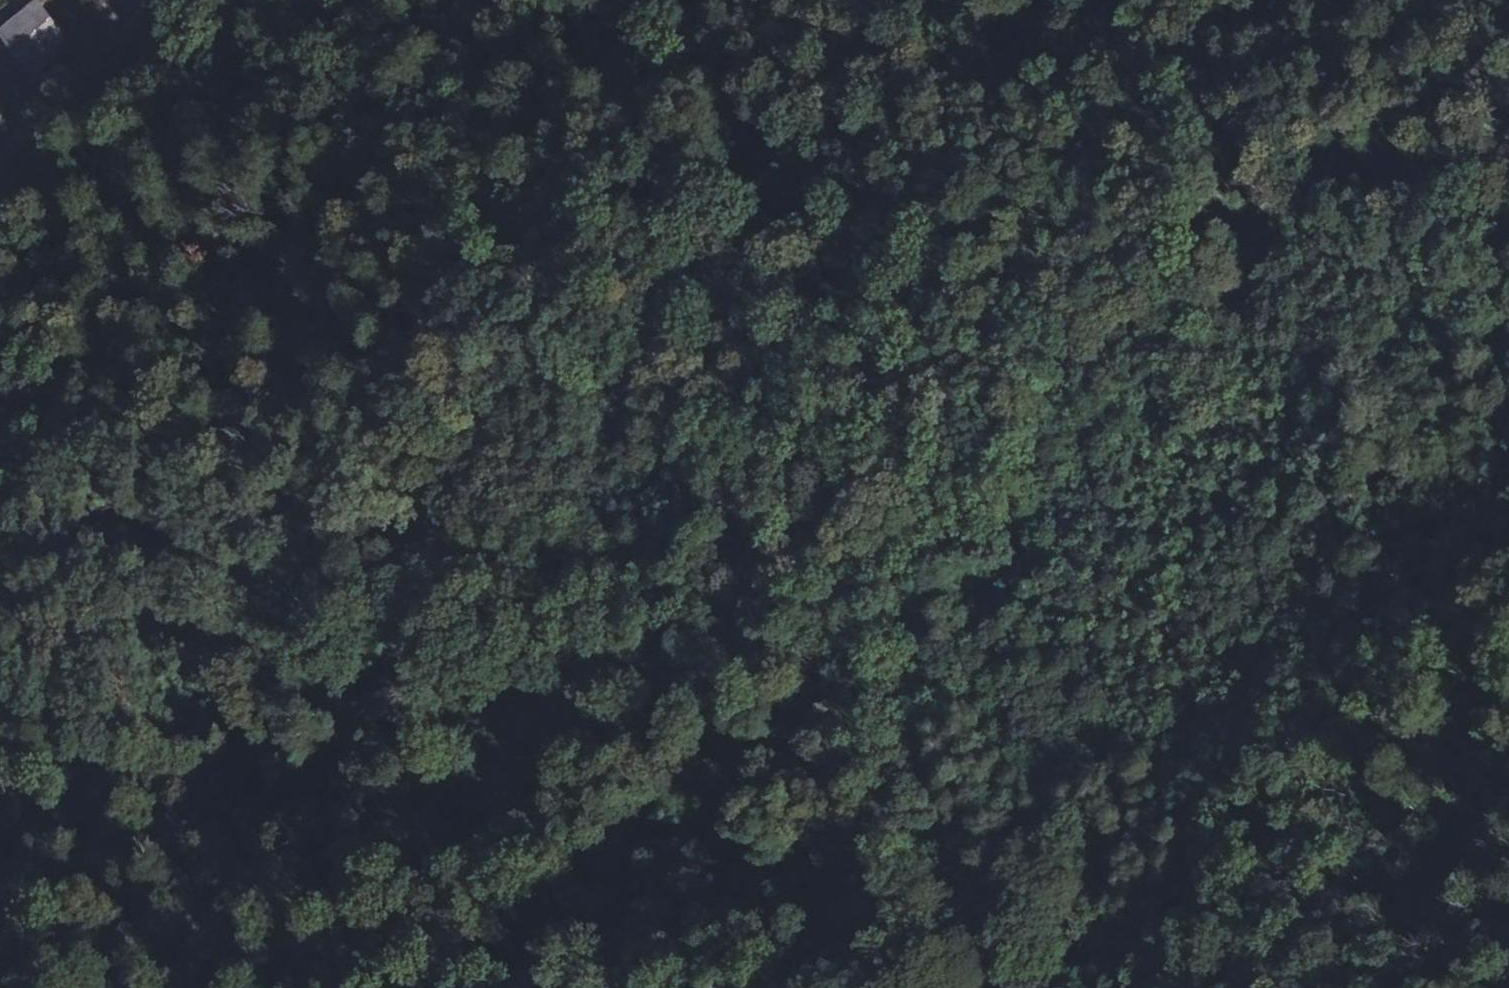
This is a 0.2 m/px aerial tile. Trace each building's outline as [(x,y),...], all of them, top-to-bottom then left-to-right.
[(43,10),(9,40),(31,68),(65,37),(43,10)]
